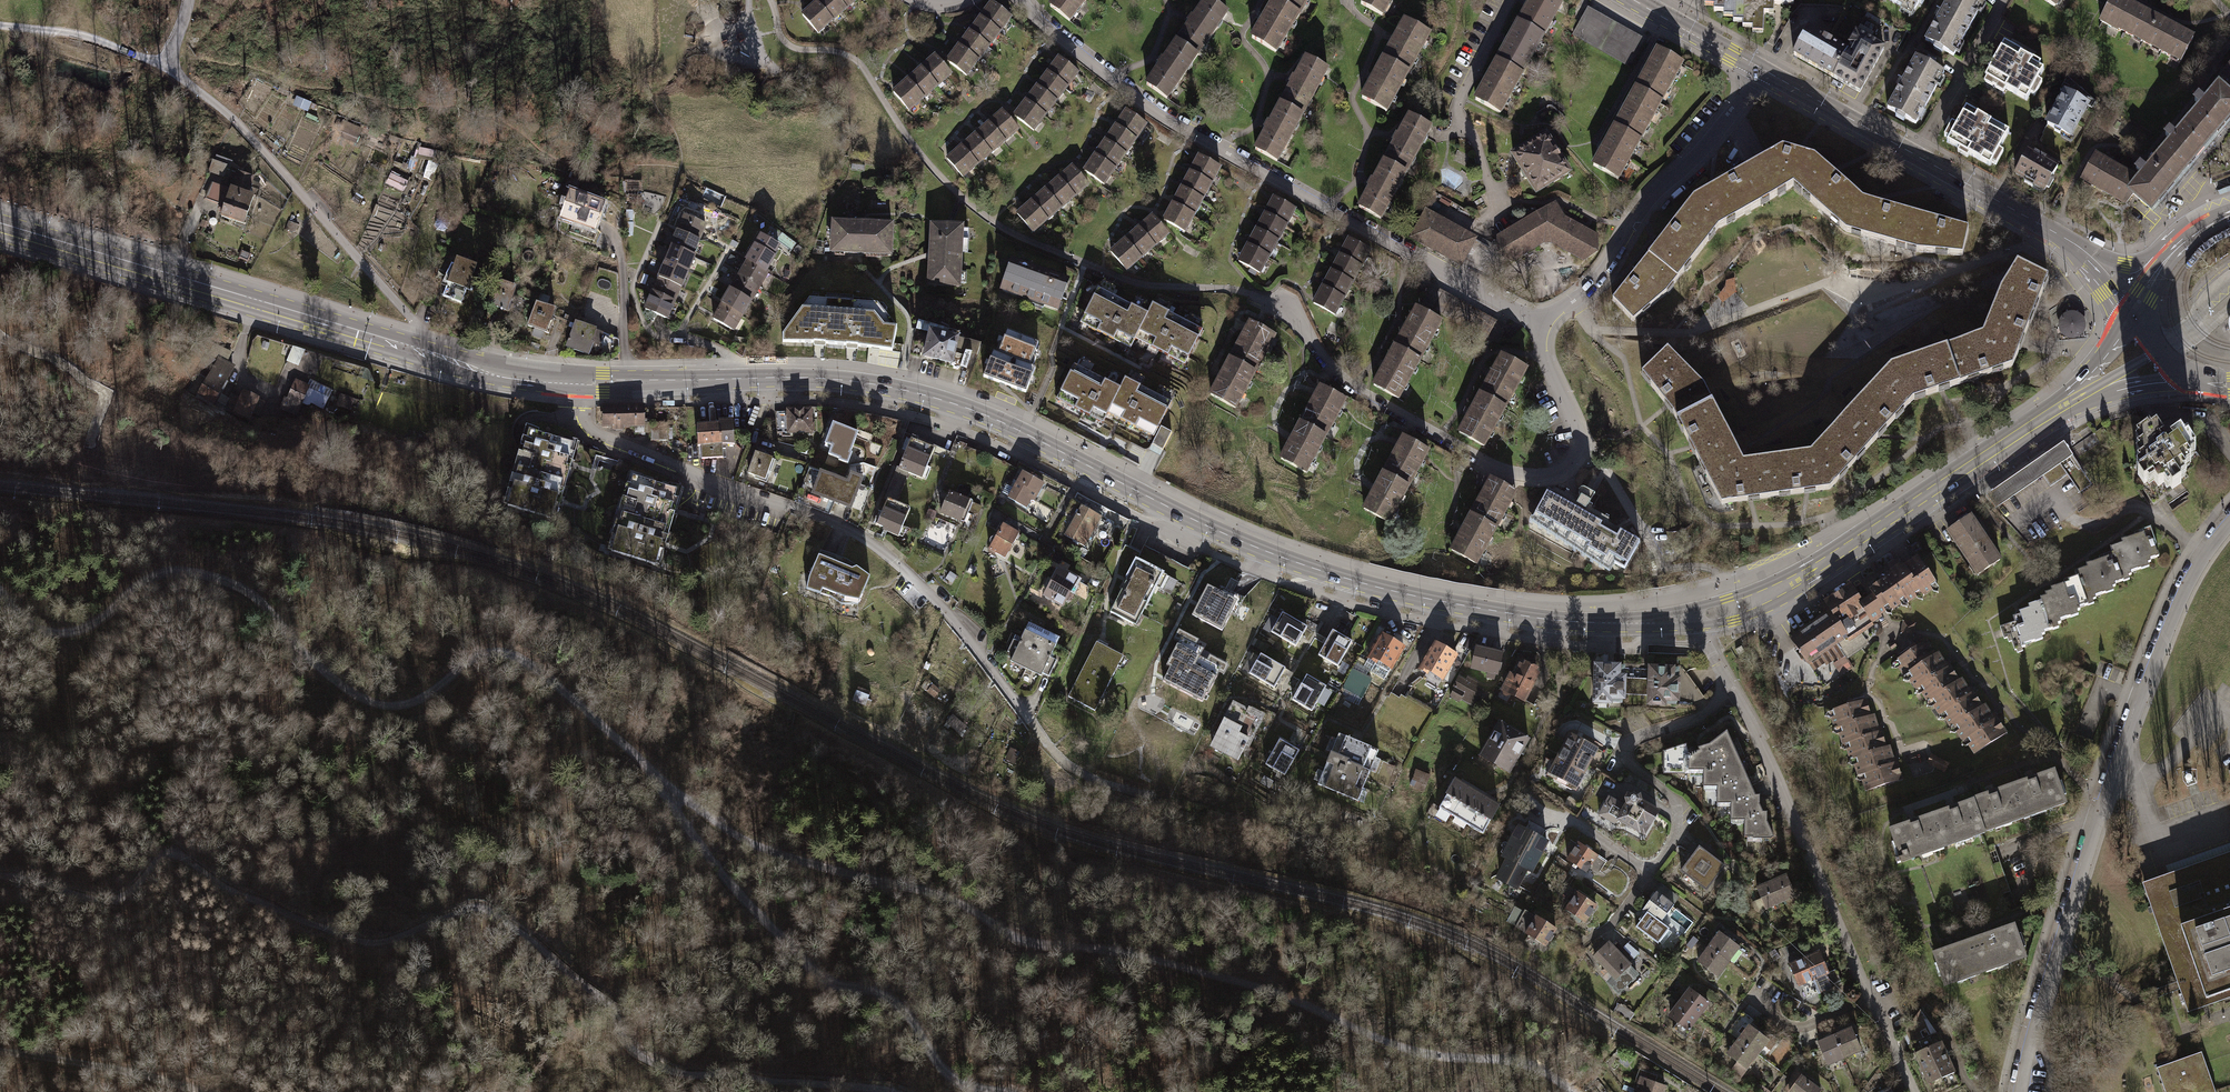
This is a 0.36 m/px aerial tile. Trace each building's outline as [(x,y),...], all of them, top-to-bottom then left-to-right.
[(831,20),(844,9),(837,0),(817,0),(816,2),(831,20)] [(844,9),(854,0),(837,0),(844,9)] [(1089,0),(1053,0),(1048,6),(1071,23),(1089,0)] [(1229,13),(1211,0),(1204,0),(1191,18),(1161,60),(1146,83),(1169,99),(1229,13)] [(1299,15),(1274,0),(1264,16),(1251,37),(1276,52),(1299,15)] [(1299,15),(1308,0),(1274,0),(1299,15)] [(1392,0),(1361,0),(1360,2),(1383,15),(1392,0)] [(1518,23),(1543,37),(1563,0),(1530,0),(1518,23)] [(1704,8),(1714,8),(1714,14),(1723,14),(1723,20),(1733,20),(1733,25),(1743,25),(1742,30),(1751,30),(1751,35),(1764,35),(1764,17),(1774,17),(1774,8),(1778,8),(1795,8),(1795,0),(1704,0),(1704,8)] [(1902,6),(1903,4),(1914,10),(1917,4),(1921,7),(1925,0),(1891,0),(1902,6)] [(1954,59),(1985,2),(1980,0),(1948,0),(1924,43),(1954,59)] [(2143,41),(2156,19),(2123,0),(2111,0),(2100,21),(2117,30),(2118,27),(2143,41)] [(831,20),(816,2),(800,13),(816,32),(831,20)] [(992,2),(981,16),(1002,33),(1013,18),(992,2)] [(1640,39),(1587,10),(1573,34),(1626,64),(1640,39)] [(992,46),(1002,33),(981,16),(970,30),(992,46)] [(1393,37),(1383,58),(1409,72),(1431,33),(1404,18),(1393,37)] [(2143,41),(2180,60),(2193,38),(2156,19),(2143,41)] [(1518,23),(1496,61),(1521,75),(1543,37),(1518,23)] [(1808,29),(1792,58),(1860,96),(1885,50),(1856,33),(1846,51),(1808,29)] [(970,30),(959,45),(980,61),(992,46),(970,30)] [(1987,75),(2026,97),(2043,65),(2004,43),(1987,75)] [(968,77),(980,61),(959,45),(946,60),(968,77)] [(1664,101),(1685,63),(1657,47),(1635,85),(1664,101)] [(936,55),(921,67),(939,88),(953,76),(936,55)] [(1048,71),(1070,87),(1081,73),(1059,56),(1048,71)] [(1274,161),(1326,70),(1304,58),(1292,79),(1267,124),(1253,149),(1274,161)] [(1386,112),(1409,72),(1383,58),(1373,76),(1361,97),(1386,112)] [(1886,109),(1919,127),(1947,76),(1914,58),(1886,109)] [(1499,112),(1521,75),(1496,61),(1475,99),(1499,112)] [(921,67),(908,78),(925,99),(939,88),(921,67)] [(2229,99),(2229,68),(2215,86),(2218,88),(2229,99)] [(1070,87),(1048,71),(1037,85),(1059,101),(1070,87)] [(2061,132),(2069,138),(2087,105),(2091,108),(2094,102),(2066,77),(2059,90),(2064,94),(2047,124),(2055,129),(2053,131),(2059,135),(2061,132)] [(910,112),(925,99),(908,78),(892,91),(910,112)] [(1026,99),(1048,116),(1059,101),(1037,85),(1026,99)] [(1643,139),(1664,101),(1635,85),(1614,123),(1643,139)] [(2189,123),(2209,140),(2229,116),(2229,99),(2218,88),(2205,103),(2198,97),(2194,102),(2201,108),(2189,123)] [(298,98),(295,105),(310,110),(312,102),(298,98)] [(1048,116),(1026,99),(1013,116),(1035,132),(1048,116)] [(1955,142),(1998,166),(2017,132),(1974,108),(1955,142)] [(1003,109),(989,121),(1008,143),(1022,131),(1003,109)] [(1115,126),(1136,140),(1146,125),(1125,111),(1115,126)] [(1357,207),(1378,219),(1428,128),(1407,116),(1396,136),(1370,184),(1357,207)] [(995,154),(1008,143),(989,121),(976,132),(995,154)] [(362,129),(341,122),(336,135),(357,143),(362,129)] [(1620,179),(1643,139),(1614,123),(1592,163),(1620,179)] [(2172,142),(2159,157),(2180,174),(2209,140),(2189,123),(2176,137),(2169,132),(2165,136),(2172,142)] [(1105,141),(1125,155),(1136,140),(1115,126),(1105,141)] [(976,132),(961,145),(980,167),(995,154),(976,132)] [(1512,155),(1535,193),(1568,173),(1545,135),(1512,155)] [(1094,156),(1114,170),(1125,155),(1105,141),(1094,156)] [(964,180),(980,167),(961,145),(945,159),(964,180)] [(439,160),(442,152),(422,147),(419,155),(439,160)] [(2034,184),(2044,190),(2046,186),(2048,187),(2053,178),(2051,177),(2058,166),(2029,149),(2015,173),(2025,179),(2024,181),(2032,186),(2034,184)] [(1799,182),(1806,188),(1815,179),(1809,174),(1819,162),(1814,158),(1801,155),(1798,154),(1794,153),(1782,150),(1769,156),(1757,162),(1776,196),(1793,187),(1794,189),(1799,182)] [(1198,154),(1191,172),(1211,184),(1221,166),(1198,154)] [(233,162),(215,156),(212,165),(230,171),(233,162)] [(1114,170),(1094,156),(1085,169),(1105,183),(1114,170)] [(2125,202),(2133,194),(2130,191),(2140,180),(2095,156),(2083,178),(2125,202)] [(2151,209),(2180,174),(2159,157),(2147,172),(2140,166),(2136,171),(2143,177),(2140,180),(2130,191),(2133,194),(2151,209)] [(1768,200),(1776,196),(1757,162),(1748,168),(1717,184),(1714,186),(1710,188),(1699,194),(1718,228),(1727,223),(1723,217),(1730,213),(1734,220),(1760,205),(1756,198),(1764,194),(1768,200)] [(1829,171),(1819,162),(1809,174),(1815,179),(1806,188),(1815,196),(1810,200),(1832,220),(1836,214),(1843,221),(1862,200),(1835,176),(1833,174),(1829,171)] [(1072,167),(1059,179),(1074,196),(1087,184),(1072,167)] [(1202,199),(1211,184),(1191,172),(1180,187),(1202,199)] [(252,179),(236,173),(230,190),(246,196),(252,179)] [(580,178),(571,174),(566,186),(576,189),(580,178)] [(1059,208),(1074,196),(1059,179),(1045,191),(1059,208)] [(230,190),(212,184),(206,200),(224,207),(230,190)] [(1180,187),(1172,203),(1194,214),(1202,199),(1180,187)] [(224,207),(221,216),(242,224),(252,198),(246,196),(230,190),(224,207)] [(604,196),(589,191),(586,200),(601,205),(604,196)] [(1045,191),(1031,202),(1046,219),(1059,208),(1045,191)] [(586,200),(570,194),(562,216),(574,220),(593,227),(601,205),(586,200)] [(1713,233),(1718,228),(1699,194),(1692,198),(1660,238),(1658,240),(1647,254),(1678,279),(1709,240),(1702,235),(1708,229),(1713,233)] [(1274,197),(1264,214),(1286,225),(1296,209),(1274,197)] [(1898,239),(1907,242),(1915,215),(1880,205),(1874,203),(1862,200),(1843,221),(1838,226),(1845,232),(1896,245),(1898,239)] [(1033,231),(1046,219),(1031,202),(1018,214),(1033,231)] [(1186,230),(1194,214),(1172,203),(1164,218),(1186,230)] [(1498,253),(1512,260),(1538,245),(1537,244),(1543,241),(1552,241),(1557,243),(1557,244),(1584,259),(1596,251),(1596,236),(1548,209),(1548,208),(1498,237),(1498,253)] [(1412,236),(1453,259),(1468,234),(1426,211),(1412,236)] [(1139,226),(1154,245),(1169,232),(1154,214),(1139,226)] [(1278,242),(1286,225),(1264,214),(1256,229),(1278,242)] [(677,231),(698,241),(706,222),(694,216),(693,219),(684,215),(677,231)] [(1948,224),(1915,215),(1907,242),(1918,245),(1916,252),(1962,255),(1968,229),(1958,227),(1954,225),(1948,224)] [(598,229),(593,227),(574,220),(570,231),(594,240),(598,229)] [(891,224),(833,221),(831,253),(889,255),(891,224)] [(958,285),(961,227),(931,226),(928,284),(958,285)] [(1125,239),(1141,257),(1154,245),(1139,226),(1125,239)] [(1256,229),(1247,244),(1269,257),(1278,242),(1256,229)] [(672,248),(691,256),(698,241),(677,231),(670,247),(672,248)] [(1141,257),(1125,239),(1109,250),(1125,269),(1141,257)] [(1348,239),(1340,255),(1361,267),(1369,250),(1348,239)] [(1259,273),(1269,257),(1247,244),(1238,260),(1259,273)] [(747,260),(767,272),(776,257),(754,245),(746,259),(747,260)] [(665,263),(686,272),(694,258),(691,256),(672,248),(665,263)] [(1664,294),(1678,279),(1647,254),(1637,266),(1635,269),(1611,299),(1633,321),(1641,314),(1640,310),(1644,304),(1650,306),(1664,294)] [(1352,283),(1361,267),(1340,255),(1331,271),(1352,283)] [(450,277),(443,296),(461,303),(466,289),(469,290),(474,278),(471,277),(475,266),(457,259),(455,265),(450,263),(446,275),(450,277)] [(740,276),(759,287),(767,272),(747,260),(740,276)] [(1067,281),(1011,261),(1001,289),(1058,308),(1067,281)] [(658,278),(680,287),(686,272),(665,263),(658,278)] [(2015,264),(1995,300),(2032,314),(2033,311),(2046,277),(2044,276),(2015,264)] [(1331,271),(1322,287),(1343,299),(1352,283),(1331,271)] [(730,290),(750,301),(759,287),(740,276),(730,290)] [(651,295),(673,304),(680,287),(658,278),(651,295)] [(496,280),(488,304),(509,312),(514,299),(511,297),(515,287),(496,280)] [(1725,302),(1740,290),(1733,282),(1718,294),(1725,302)] [(1334,314),(1343,299),(1322,287),(1313,302),(1334,314)] [(723,304),(742,316),(750,301),(730,290),(723,304)] [(1097,290),(1081,323),(1131,348),(1135,339),(1147,315),(1097,290)] [(673,304),(651,295),(645,309),(667,318),(673,304)] [(2021,343),(2032,314),(1995,300),(1982,333),(1985,342),(1993,339),(1996,341),(1993,349),(2015,358),(2016,357),(2018,349),(2021,343)] [(810,301),(783,336),(783,343),(813,344),(836,346),(840,303),(810,301)] [(536,303),(528,325),(549,332),(553,320),(550,319),(554,309),(536,303)] [(840,303),(836,346),(859,348),(892,353),(897,330),(877,307),(840,303)] [(742,316),(723,304),(713,319),(734,330),(742,316)] [(1147,315),(1135,339),(1186,364),(1204,329),(1153,304),(1147,315)] [(1416,307),(1395,347),(1420,361),(1442,320),(1416,307)] [(2070,313),(2065,314),(2061,317),(2059,321),(2058,326),(2060,330),(2064,335),(2069,336),(2075,335),(2079,332),(2081,328),(2081,324),(2081,320),(2079,317),(2075,315),(2070,313)] [(930,326),(918,322),(916,327),(929,331),(930,326)] [(575,323),(565,347),(589,355),(593,343),(617,351),(617,339),(575,323)] [(1251,323),(1230,359),(1254,372),(1275,337),(1251,323)] [(956,339),(929,331),(923,357),(949,363),(951,357),(956,339)] [(2012,366),(2015,358),(1993,349),(1996,341),(1993,339),(1985,342),(1982,333),(1945,347),(1958,384),(1965,381),(1969,380),(1973,379),(2012,366)] [(965,349),(978,355),(982,344),(959,336),(956,339),(951,357),(960,361),(965,349)] [(1000,355),(994,353),(984,377),(1027,393),(1036,369),(1030,367),(1036,352),(1006,340),(1000,355)] [(261,348),(268,350),(270,344),(263,342),(261,348)] [(215,343),(205,361),(202,360),(196,371),(207,377),(218,355),(228,361),(233,353),(215,343)] [(305,351),(293,347),(286,361),(298,367),(305,351)] [(1400,399),(1420,361),(1395,347),(1374,386),(1400,399)] [(1944,389),(1958,384),(1945,347),(1891,365),(1881,375),(1910,402),(1913,399),(1938,391),(1941,390),(1944,389)] [(1675,403),(1678,408),(1681,406),(1685,410),(1691,407),(1690,404),(1707,394),(1703,385),(1667,349),(1641,374),(1666,404),(1672,399),(1675,403)] [(228,361),(218,355),(207,377),(197,395),(216,405),(237,365),(228,361)] [(1502,355),(1481,393),(1504,406),(1526,369),(1502,355)] [(1234,408),(1254,372),(1230,359),(1210,394),(1234,408)] [(1074,364),(1057,398),(1103,423),(1108,412),(1119,390),(1074,364)] [(1881,433),(1910,402),(1881,375),(1842,417),(1871,444),(1876,439),(1878,436),(1881,433)] [(1119,390),(1108,412),(1136,425),(1155,437),(1172,401),(1126,378),(1119,390)] [(308,385),(296,379),(287,399),(285,398),(280,409),(298,416),(303,404),(311,386),(308,385)] [(333,390),(311,379),(308,385),(311,386),(303,404),(307,406),(310,405),(311,403),(324,409),(333,390)] [(1320,387),(1300,422),(1325,436),(1346,402),(1320,387)] [(237,404),(233,412),(250,420),(254,413),(259,415),(265,402),(260,400),(260,398),(244,390),(241,396),(238,395),(234,403),(237,404)] [(342,393),(338,405),(352,410),(356,398),(342,393)] [(1483,444),(1504,406),(1481,393),(1460,431),(1483,444)] [(1699,462),(1705,460),(1734,445),(1707,394),(1690,404),(1691,407),(1685,410),(1681,406),(1678,408),(1673,411),(1689,444),(1696,442),(1699,446),(1701,450),(1693,453),(1699,462)] [(643,408),(604,408),(604,425),(611,425),(611,430),(621,430),(621,427),(634,427),(634,433),(643,433),(643,408)] [(790,412),(789,412),(789,433),(814,432),(814,423),(811,423),(811,411),(799,412),(799,408),(790,408),(790,412)] [(777,433),(789,433),(789,412),(776,412),(777,433)] [(902,421),(886,417),(885,423),(900,426),(902,421)] [(1842,475),(1871,444),(1842,417),(1810,451),(1812,467),(1818,467),(1825,473),(1823,475),(1824,489),(1830,488),(1839,479),(1840,477),(1842,475)] [(719,424),(695,425),(696,446),(701,446),(702,458),(722,457),(722,445),(733,444),(732,420),(718,421),(719,424)] [(1306,472),(1325,436),(1300,422),(1281,460),(1306,472)] [(667,425),(651,425),(651,440),(667,441),(667,425)] [(1163,450),(1172,432),(1161,426),(1152,444),(1163,450)] [(2188,438),(2186,440),(2181,433),(2166,443),(2164,439),(2156,428),(2149,433),(2147,431),(2136,439),(2142,447),(2137,451),(2142,459),(2137,463),(2143,471),(2137,474),(2144,484),(2152,478),(2158,486),(2166,481),(2172,489),(2181,483),(2178,478),(2186,472),(2183,466),(2191,461),(2187,455),(2196,450),(2188,438)] [(527,442),(519,468),(562,480),(572,445),(529,433),(527,442)] [(829,454),(840,458),(839,460),(847,463),(856,440),(837,433),(829,454)] [(1402,437),(1383,472),(1408,485),(1427,451),(1402,437)] [(910,439),(898,469),(909,474),(922,479),(934,449),(910,439)] [(2072,454),(2064,442),(1987,495),(1995,507),(2025,486),(2041,475),(2072,454)] [(1753,498),(1769,496),(1763,458),(1756,459),(1743,461),(1737,450),(1734,445),(1705,460),(1710,473),(1707,474),(1721,503),(1735,501),(1749,499),(1751,498),(1753,498)] [(858,447),(852,460),(861,464),(866,450),(858,447)] [(1810,491),(1824,489),(1823,475),(1825,473),(1818,467),(1812,467),(1810,451),(1763,458),(1769,496),(1805,492),(1807,491),(1810,491)] [(775,459),(755,453),(748,473),(764,478),(767,470),(771,471),(775,459)] [(2092,484),(2072,454),(2041,475),(2042,476),(2050,488),(2067,476),(2079,493),(2080,492),(2092,484)] [(551,518),(562,480),(519,468),(508,506),(551,518)] [(896,503),(909,474),(898,469),(895,468),(884,498),(885,499),(896,503)] [(813,494),(834,502),(841,484),(842,480),(821,472),(813,494)] [(1044,484),(1022,472),(1008,498),(1026,508),(1031,499),(1034,500),(1044,484)] [(1388,521),(1408,485),(1383,472),(1364,508),(1388,521)] [(847,486),(841,484),(834,502),(849,507),(860,477),(851,474),(847,486)] [(633,476),(622,513),(665,525),(675,488),(633,476)] [(1491,479),(1470,514),(1496,529),(1516,493),(1491,479)] [(1579,502),(1583,503),(1589,492),(1585,490),(1583,489),(1581,490),(1579,491),(1579,493),(1579,495),(1579,497),(1581,498),(1579,502)] [(1606,559),(1623,568),(1639,540),(1586,512),(1588,510),(1566,498),(1565,500),(1548,491),(1532,520),(1551,530),(1553,527),(1570,537),(1569,540),(1585,549),(1584,552),(1604,563),(1606,559)] [(947,492),(939,512),(965,523),(973,503),(947,492)] [(896,503),(885,499),(875,524),(899,535),(910,509),(896,503)] [(1081,506),(1065,535),(1085,546),(1101,517),(1081,506)] [(935,513),(928,510),(925,518),(932,521),(935,513)] [(653,562),(665,525),(622,513),(612,550),(653,562)] [(1476,563),(1496,529),(1470,514),(1451,549),(1476,563)] [(1971,517),(1948,532),(1976,574),(1998,559),(1971,517)] [(991,545),(988,549),(1004,558),(1018,534),(1003,525),(996,537),(993,538),(991,539),(990,542),(991,545)] [(2111,547),(2112,552),(2121,577),(2131,574),(2130,572),(2140,568),(2139,566),(2150,562),(2149,560),(2158,557),(2154,544),(2155,544),(2150,528),(2139,531),(2140,534),(2128,538),(2125,539),(2126,542),(2111,547)] [(848,561),(820,552),(807,578),(805,590),(830,598),(842,606),(859,604),(869,577),(848,561)] [(2122,581),(2121,577),(2112,552),(2103,555),(2104,558),(2091,562),(2090,563),(2091,566),(2075,571),(2077,576),(2085,602),(2096,598),(2095,595),(2105,592),(2105,590),(2115,586),(2114,583),(2122,581)] [(1873,595),(1862,602),(1867,610),(1864,612),(1871,621),(1872,623),(1881,617),(1879,614),(1889,607),(1891,609),(1905,600),(1907,602),(1921,593),(1922,595),(1931,589),(1929,586),(1935,583),(1918,557),(1903,567),(1898,565),(1890,570),(1890,575),(1869,590),(1873,595)] [(1127,579),(1109,612),(1132,624),(1138,613),(1141,614),(1156,586),(1171,594),(1177,582),(1135,559),(1125,578),(1127,579)] [(1047,590),(1045,595),(1061,605),(1076,580),(1059,571),(1052,583),(1049,583),(1047,585),(1046,588),(1047,590)] [(954,578),(947,573),(942,581),(949,586),(954,578)] [(2086,605),(2085,602),(2077,576),(2068,579),(2069,582),(2056,586),(2055,587),(2056,590),(2045,594),(2046,597),(2041,598),(2042,600),(2051,626),(2059,623),(2059,621),(2070,617),(2069,614),(2080,610),(2079,608),(2086,605)] [(1191,615),(1221,631),(1230,614),(1235,616),(1244,598),(1221,587),(1219,590),(1207,584),(1191,615)] [(1822,612),(1824,616),(1830,611),(1847,636),(1836,643),(1841,650),(1834,654),(1838,660),(1844,656),(1866,641),(1859,630),(1871,621),(1864,612),(1867,610),(1862,602),(1850,585),(1823,603),(1827,609),(1822,612)] [(2051,629),(2051,626),(2042,600),(2031,604),(2033,607),(2020,611),(2018,612),(2019,615),(2012,617),(2014,623),(2000,627),(2004,639),(2010,637),(2014,651),(2024,647),(2023,644),(2034,641),(2033,638),(2044,634),(2043,631),(2051,629)] [(1806,663),(1836,643),(1847,636),(1830,611),(1824,616),(1790,638),(1796,648),(1806,663)] [(1271,633),(1296,646),(1306,627),(1282,614),(1271,633)] [(1915,622),(1902,621),(1900,635),(1914,637),(1915,622)] [(1018,666),(1025,669),(1043,631),(1033,626),(1032,629),(1027,627),(1019,642),(1013,639),(1005,655),(1020,662),(1018,666)] [(1384,679),(1403,646),(1391,640),(1394,635),(1384,629),(1363,666),(1384,679)] [(1318,655),(1337,666),(1351,641),(1332,630),(1318,655)] [(1053,636),(1043,631),(1025,669),(1032,672),(1034,669),(1048,676),(1056,659),(1050,656),(1057,642),(1052,639),(1053,636)] [(1198,641),(1179,631),(1175,640),(1179,643),(1167,666),(1170,668),(1164,682),(1201,701),(1205,693),(1207,694),(1218,672),(1224,675),(1228,666),(1209,656),(1207,661),(1199,657),(1203,650),(1196,646),(1198,641)] [(1909,674),(1936,655),(1926,640),(1898,659),(1901,665),(1899,667),(1905,676),(1909,674)] [(1095,643),(1068,698),(1094,711),(1100,699),(1099,698),(1102,691),(1104,692),(1122,656),(1095,643)] [(1428,670),(1443,679),(1457,656),(1435,643),(1420,669),(1426,673),(1428,670)] [(1733,649),(1736,655),(1743,651),(1740,646),(1733,649)] [(1495,673),(1497,673),(1502,652),(1476,647),(1471,668),(1489,672),(1487,677),(1494,679),(1495,673)] [(1248,674),(1274,689),(1282,675),(1287,677),(1290,671),(1259,653),(1248,674)] [(1936,655),(1909,674),(1912,678),(1909,680),(1915,689),(1921,686),(1924,691),(1921,692),(1927,701),(1932,698),(1959,680),(1949,666),(1947,667),(1946,666),(1938,654),(1936,655)] [(1503,689),(1524,700),(1537,674),(1519,665),(1514,676),(1510,675),(1503,689)] [(1595,666),(1594,702),(1609,703),(1609,697),(1623,697),(1623,693),(1623,678),(1624,667),(1595,666)] [(1372,678),(1352,668),(1342,687),(1362,697),(1372,678)] [(1649,694),(1649,704),(1663,705),(1664,700),(1676,700),(1677,669),(1650,668),(1649,678),(1649,694)] [(1292,700),(1312,711),(1326,687),(1306,676),(1292,700)] [(1474,704),(1482,708),(1490,694),(1476,686),(1477,684),(1467,678),(1465,681),(1458,677),(1452,688),(1454,689),(1450,696),(1460,702),(1461,699),(1473,706),(1474,704)] [(1623,678),(1623,693),(1649,694),(1649,678),(1623,678)] [(1972,692),(1971,693),(1969,690),(1968,690),(1961,679),(1959,680),(1932,698),(1935,704),(1933,705),(1939,715),(1944,711),(1947,716),(1945,718),(1951,728),(1956,725),(1982,707),(1972,692)] [(938,691),(932,685),(927,691),(932,696),(938,691)] [(1837,726),(1840,725),(1871,716),(1866,699),(1832,710),(1837,726)] [(1258,717),(1233,704),(1211,745),(1236,758),(1243,745),(1246,746),(1251,737),(1248,735),(1258,717)] [(1998,719),(1996,721),(1993,717),(1992,715),(1985,705),(1982,707),(1956,725),(1959,729),(1956,731),(1962,740),(1966,737),(1970,742),(1967,744),(1974,753),(2006,732),(1998,719)] [(963,720),(957,715),(952,722),(959,727),(963,720)] [(1886,748),(1881,730),(1879,731),(1878,730),(1878,727),(1874,715),(1871,716),(1840,725),(1842,732),(1839,733),(1842,743),(1848,742),(1850,747),(1847,748),(1850,758),(1857,756),(1886,748)] [(1481,755),(1506,770),(1513,758),(1516,760),(1529,739),(1503,723),(1497,733),(1495,731),(1481,755)] [(1703,786),(1717,786),(1721,786),(1721,778),(1748,779),(1727,731),(1711,743),(1697,747),(1699,751),(1690,754),(1690,770),(1703,770),(1703,786)] [(1348,762),(1369,771),(1378,749),(1338,734),(1330,753),(1349,760),(1348,762)] [(1551,773),(1576,786),(1595,750),(1592,748),(1593,745),(1584,741),(1583,743),(1571,736),(1551,773)] [(1285,775),(1299,750),(1279,739),(1265,765),(1285,775)] [(1690,772),(1690,770),(1690,754),(1686,744),(1662,751),(1662,771),(1690,772)] [(1862,779),(1865,789),(1901,779),(1896,762),(1894,763),(1893,761),(1889,747),(1886,748),(1857,756),(1864,778),(1862,779)] [(1317,786),(1357,801),(1369,771),(1348,762),(1349,760),(1330,753),(1317,786)] [(1946,763),(1931,756),(1928,762),(1943,769),(1946,763)] [(1429,776),(1415,771),(1410,785),(1419,788),(1420,783),(1425,785),(1429,776)] [(2027,780),(2011,786),(2022,815),(2044,807),(2045,810),(2066,803),(2054,771),(2036,777),(2035,775),(2031,776),(2026,778),(2027,780)] [(1755,795),(1748,779),(1721,778),(1721,786),(1717,786),(1717,803),(1731,803),(1735,803),(1735,795),(1755,795)] [(1439,807),(1454,816),(1470,788),(1455,780),(1439,807)] [(2022,817),(2022,815),(2011,786),(1995,791),(1995,789),(1991,791),(1987,792),(1988,793),(1971,799),(1972,801),(1983,831),(1994,827),(1993,824),(2009,819),(2010,822),(2022,817)] [(1454,816),(1468,824),(1484,797),(1470,788),(1454,816)] [(1628,803),(1626,807),(1619,819),(1643,834),(1656,812),(1638,801),(1638,800),(1637,796),(1633,794),(1629,795),(1627,799),(1628,803)] [(1759,795),(1755,795),(1735,795),(1735,803),(1731,803),(1731,820),(1744,819),(1748,819),(1749,812),(1762,812),(1759,805),(1759,795)] [(1498,805),(1484,797),(1468,824),(1482,832),(1498,805)] [(1616,824),(1619,819),(1626,807),(1609,797),(1599,814),(1616,824)] [(1577,803),(1569,799),(1565,807),(1577,813),(1582,803),(1578,801),(1577,803)] [(1983,833),(1983,831),(1972,801),(1956,806),(1956,804),(1952,805),(1947,807),(1948,809),(1931,814),(1942,845),(1943,847),(1956,843),(1955,841),(1971,835),(1972,837),(1983,833)] [(1766,811),(1762,812),(1749,812),(1748,819),(1744,819),(1744,836),(1752,836),(1753,838),(1769,838),(1773,835),(1766,822),(1766,811)] [(1920,852),(1942,845),(1931,814),(1916,820),(1916,819),(1912,820),(1907,821),(1908,823),(1890,829),(1899,857),(1895,858),(1897,863),(1921,855),(1920,852)] [(1533,871),(1549,840),(1518,824),(1501,856),(1506,858),(1495,878),(1517,890),(1528,869),(1533,871)] [(1597,856),(1577,843),(1566,860),(1586,873),(1588,870),(1597,856)] [(1724,867),(1693,843),(1687,851),(1692,855),(1680,871),(1705,891),(1724,867)] [(2229,852),(2229,843),(2168,865),(2171,873),(2229,852)] [(2142,883),(2177,981),(2180,989),(2188,1012),(2229,997),(2229,852),(2171,873),(2159,877),(2146,881),(2142,883)] [(1606,862),(1597,856),(1588,870),(1596,876),(1606,862)] [(1786,875),(1771,881),(1780,902),(1795,896),(1786,875)] [(1765,908),(1780,902),(1771,881),(1756,887),(1765,908)] [(1474,905),(1481,890),(1474,886),(1467,901),(1474,905)] [(1673,904),(1655,891),(1642,911),(1645,913),(1636,927),(1658,943),(1669,928),(1661,922),(1673,904)] [(1596,906),(1576,893),(1565,909),(1584,922),(1596,906)] [(1662,941),(1673,949),(1693,922),(1674,908),(1667,918),(1675,923),(1662,941)] [(1516,926),(1525,932),(1535,916),(1525,910),(1516,926)] [(1556,929),(1535,916),(1525,932),(1545,945),(1556,929)] [(2013,924),(1974,938),(1984,968),(2007,960),(2008,962),(2024,956),(2013,924)] [(1719,932),(1708,946),(1728,961),(1738,946),(1719,932)] [(1985,970),(1984,968),(1974,938),(1934,952),(1945,985),(1957,980),(1956,976),(1973,970),(1974,974),(1985,970)] [(1620,952),(1609,940),(1593,957),(1613,976),(1616,979),(1631,966),(1632,964),(1630,962),(1640,953),(1629,943),(1620,952)] [(1717,975),(1728,961),(1708,946),(1697,961),(1717,975)] [(1818,950),(1804,957),(1819,992),(1831,987),(1830,984),(1839,980),(1834,969),(1828,972),(1818,950)] [(1807,998),(1819,992),(1804,957),(1789,963),(1798,985),(1801,984),(1807,998)] [(1619,994),(1639,974),(1631,966),(1616,979),(1613,976),(1607,981),(1619,994)] [(2156,998),(2180,989),(2177,981),(2142,994),(2142,996),(2144,1002),(2148,1000),(2170,1062),(2178,1060),(2156,998)] [(1688,990),(1679,1003),(1699,1016),(1708,1003),(1688,990)] [(1799,1001),(1787,995),(1783,1004),(1795,1010),(1799,1001)] [(1684,1037),(1699,1016),(1679,1003),(1670,1016),(1678,1022),(1673,1030),(1684,1037)] [(1614,1012),(1630,1021),(1634,1014),(1630,1011),(1631,1010),(1621,1004),(1620,1005),(1618,1004),(1614,1012)] [(1727,1031),(1738,1039),(1756,1053),(1768,1039),(1749,1025),(1754,1019),(1743,1011),(1727,1031)] [(1852,1028),(1835,1035),(1844,1057),(1861,1050),(1852,1028)] [(1911,1044),(1933,1091),(1942,1091),(1959,1084),(1936,1032),(1911,1044)] [(1817,1042),(1819,1048),(1826,1064),(1844,1057),(1835,1035),(1817,1042)] [(1745,1067),(1756,1053),(1738,1039),(1727,1053),(1745,1067)] [(1813,1069),(1826,1064),(1819,1048),(1806,1053),(1813,1069)] [(2157,1067),(2165,1091),(2216,1091),(2202,1051),(2178,1060),(2170,1062),(2157,1067)] [(1635,1091),(1662,1091),(1664,1086),(1653,1082),(1655,1077),(1655,1075),(1643,1071),(1635,1091)] [(1785,1089),(1790,1091),(1819,1091),(1821,1090),(1800,1075),(1794,1083),(1791,1081),(1785,1089)]
